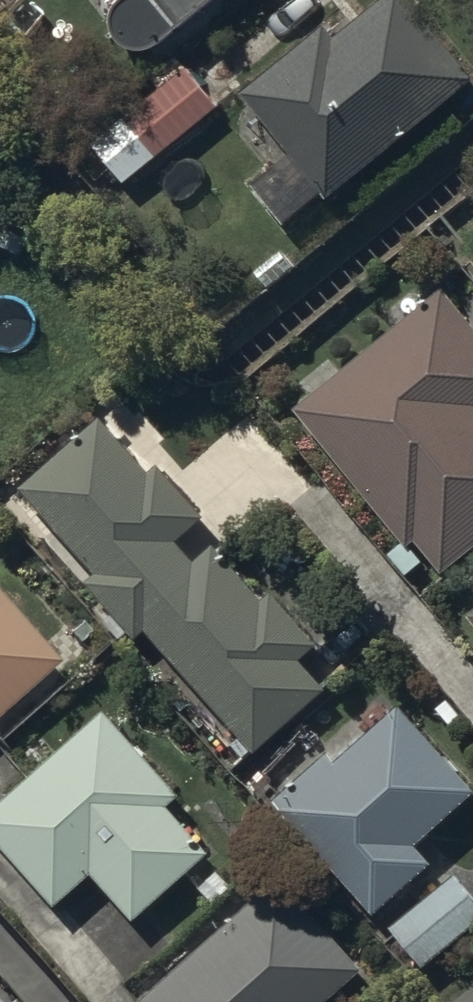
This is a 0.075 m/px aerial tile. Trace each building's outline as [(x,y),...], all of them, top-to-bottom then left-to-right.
[(154,26),(168,15),(176,25),(207,0),(133,0),(154,26)] [(242,90),(329,195),(472,76),(472,67),(417,0),(375,0),(334,34),(325,22),(242,90)] [(220,102),(186,63),(94,141),(128,180),(220,102)] [(294,407),(408,546),(417,538),(442,569),(472,544),(472,327),(441,288),(294,407)] [(102,415),(21,485),(96,570),(85,579),(137,637),(147,628),(254,750),(327,686),(301,656),(319,641),(271,586),(261,595),(214,541),(196,558),(177,537),(204,513),(158,461),(150,469),(102,415)] [(0,594),(0,711),(59,659),(0,594)] [(472,788),(397,701),(333,755),(327,749),(273,795),(371,909),(429,860),(412,840),(472,788)] [(0,803),(0,842),(57,907),(94,874),(134,919),(211,852),(168,803),(179,794),(106,710),(0,803)] [(136,1001),(326,1001),(367,966),(284,873),(136,1001)] [(388,927),(421,967),(472,925),(472,897),(453,873),(388,927)]
